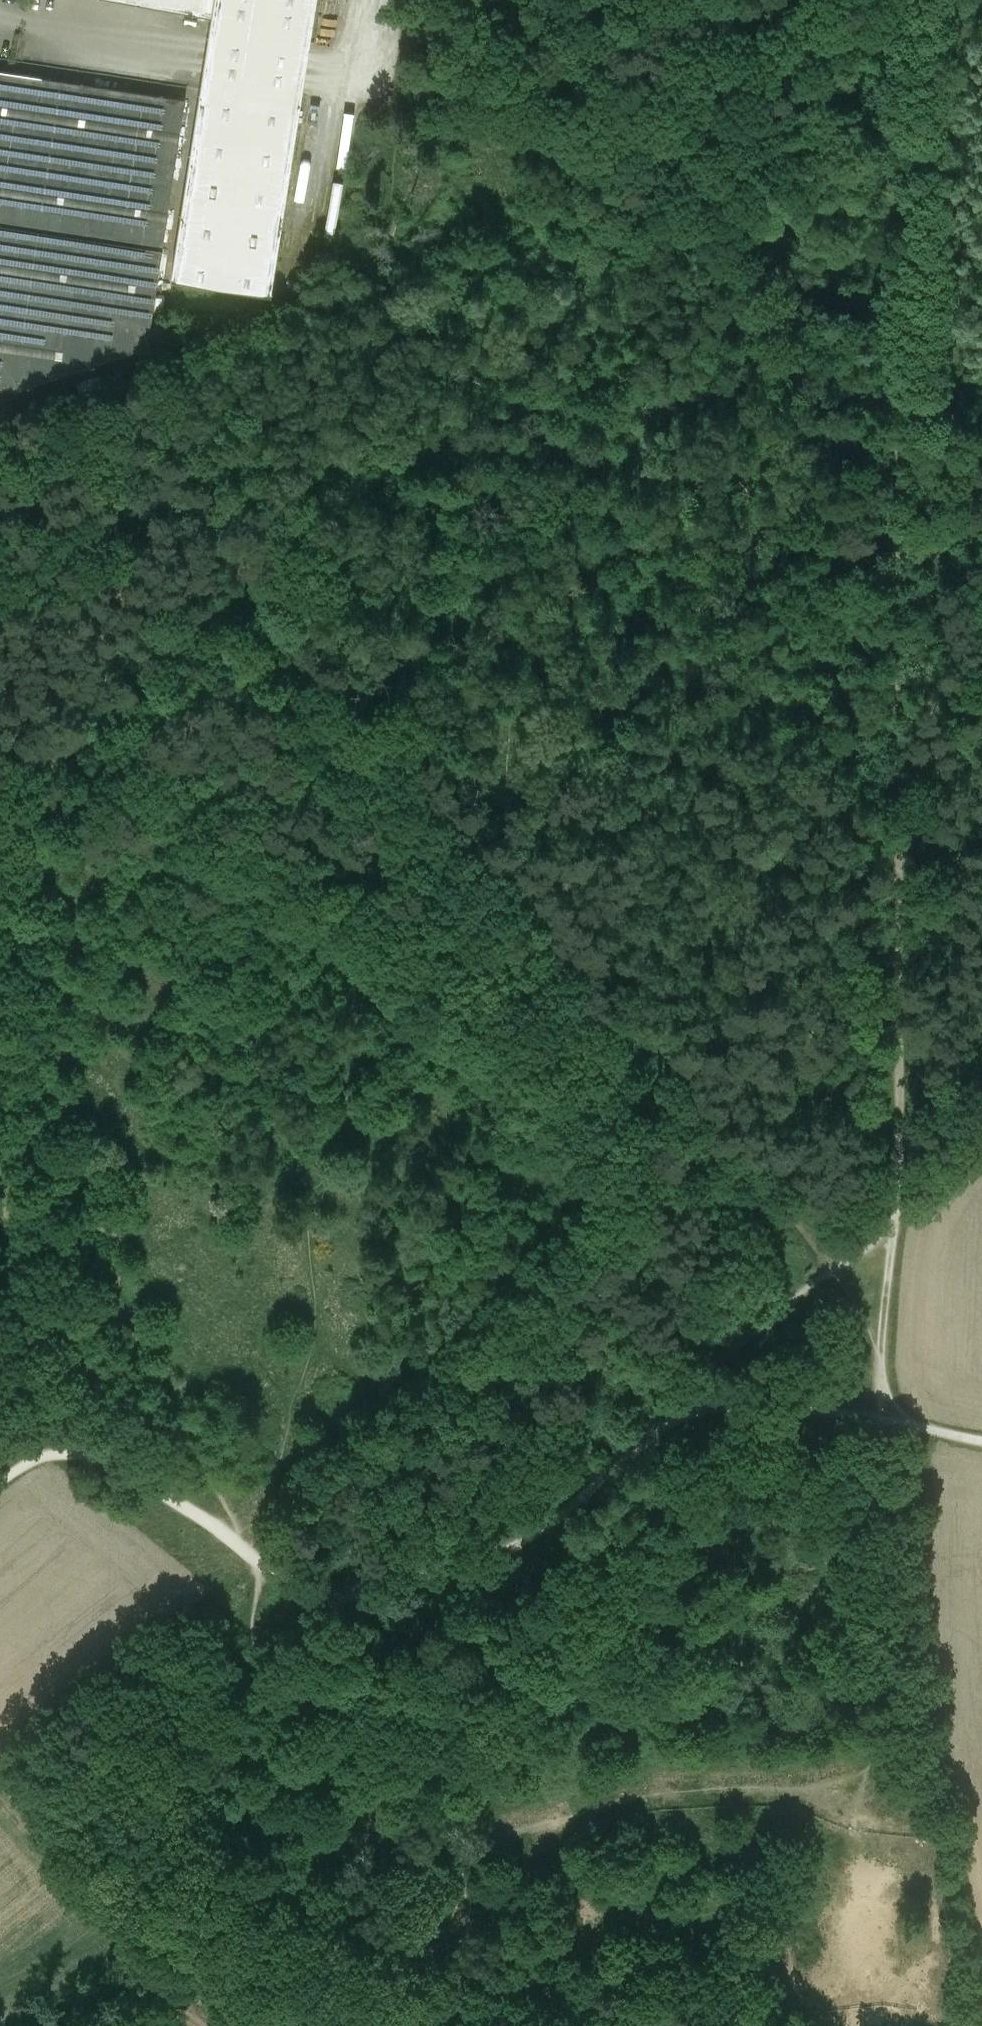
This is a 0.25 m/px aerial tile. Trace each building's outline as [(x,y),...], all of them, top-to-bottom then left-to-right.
[(212,17),(214,0),(118,0),(212,17)] [(212,17),(213,17),(172,279),(272,294),(317,0),(214,0),(212,17)] [(0,72),(0,226),(163,251),(186,100),(0,72)] [(16,391),(148,347),(163,251),(0,226),(0,389),(16,391)]
